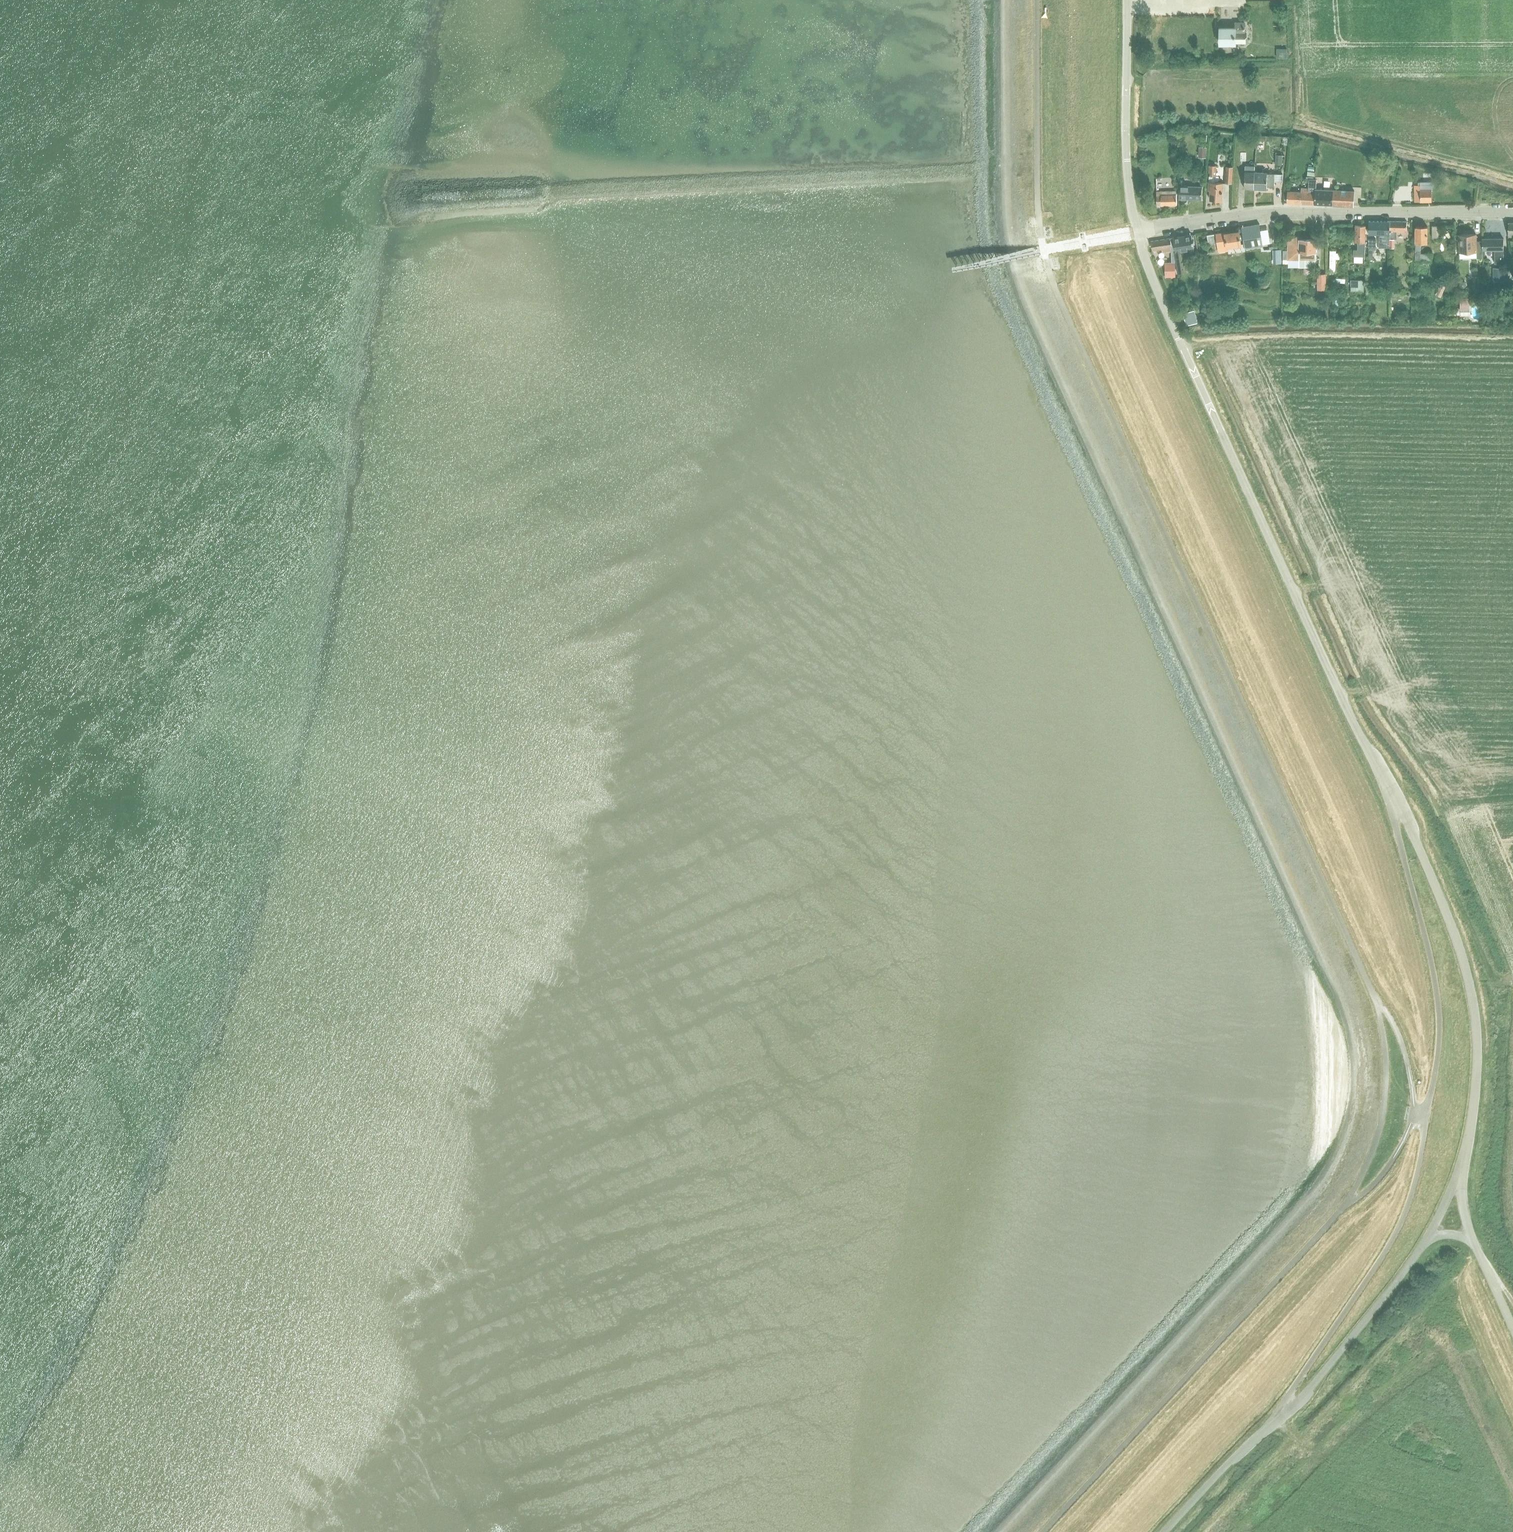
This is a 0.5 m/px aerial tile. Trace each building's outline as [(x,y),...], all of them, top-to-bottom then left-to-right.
[(1245,30),(1245,22),(1236,22),(1235,27),(1221,27),(1221,43),(1228,43),(1228,45),(1229,46),(1233,46),(1235,45),(1235,43),(1236,43),(1236,37),(1246,37),(1247,36),(1247,32),(1246,30),(1245,30)] [(1287,48),(1277,48),(1278,57),(1287,56),(1287,48)] [(1223,199),(1224,182),(1216,182),(1217,165),(1210,165),(1209,189),(1211,189),(1210,199),(1223,199)] [(1255,188),(1255,171),(1255,166),(1246,166),(1245,188),(1255,188)] [(1268,172),(1255,171),(1255,188),(1267,189),(1267,186),(1275,186),(1275,183),(1281,184),(1281,173),(1268,173),(1268,172)] [(1162,186),(1164,180),(1154,178),(1153,184),(1162,186)] [(1309,188),(1308,203),(1354,205),(1355,191),(1316,189),(1317,179),(1309,178),(1308,188),(1309,188)] [(1420,185),(1415,185),(1415,189),(1415,202),(1432,201),(1432,189),(1433,189),(1433,180),(1420,181),(1420,185)] [(1180,197),(1180,198),(1188,198),(1199,199),(1202,199),(1202,193),(1202,186),(1195,186),(1195,185),(1180,185),(1180,197)] [(1288,191),(1287,202),(1308,203),(1309,188),(1308,188),(1302,187),(1302,191),(1288,191)] [(1157,205),(1177,204),(1177,190),(1157,191),(1157,205)] [(1390,221),(1369,220),(1369,225),(1369,234),(1379,234),(1379,247),(1389,247),(1390,238),(1390,221)] [(1390,221),(1390,238),(1394,238),(1394,231),(1407,231),(1407,221),(1390,221)] [(1245,248),(1263,245),(1260,224),(1242,226),(1245,248)] [(1355,225),(1355,242),(1358,242),(1358,249),(1354,249),(1354,256),(1365,256),(1366,225),(1355,225)] [(1431,259),(1431,253),(1421,253),(1421,243),(1427,243),(1428,226),(1416,226),(1416,259),(1431,259)] [(1228,246),(1242,244),(1240,231),(1226,233),(1226,232),(1217,233),(1219,251),(1228,250),(1228,246)] [(1209,244),(1216,243),(1215,233),(1207,234),(1209,244)] [(1476,233),(1459,234),(1460,252),(1460,258),(1477,258),(1483,258),(1483,251),(1483,249),(1482,241),(1477,241),(1476,233)] [(1174,237),(1175,245),(1175,246),(1176,251),(1175,251),(1175,252),(1179,272),(1183,271),(1187,271),(1185,259),(1183,251),(1183,250),(1188,250),(1195,248),(1195,249),(1194,247),(1193,242),(1195,242),(1194,240),(1193,240),(1192,234),(1184,235),(1174,237)] [(1289,249),(1283,249),(1283,263),(1289,263),(1289,265),(1316,265),(1317,239),(1300,239),(1300,237),(1289,236),(1289,249)] [(1174,237),(1151,241),(1152,245),(1153,250),(1164,248),(1165,252),(1172,251),(1172,262),(1165,262),(1165,276),(1176,276),(1176,262),(1175,252),(1175,251),(1176,251),(1175,246),(1175,245),(1174,237)] [(1504,238),(1482,238),(1482,241),(1483,249),(1496,249),(1496,263),(1504,263),(1504,249),(1504,238)] [(1503,269),(1494,269),(1494,280),(1504,280),(1503,269)] [(1326,289),(1326,273),(1318,273),(1318,289),(1326,289)] [(1364,280),(1351,279),(1351,290),(1364,291),(1364,280)] [(1441,282),(1436,294),(1441,296),(1446,284),(1441,282)] [(1471,298),(1460,298),(1460,316),(1471,316),(1471,298)] [(1186,313),(1188,323),(1196,320),(1194,311),(1186,313)]
